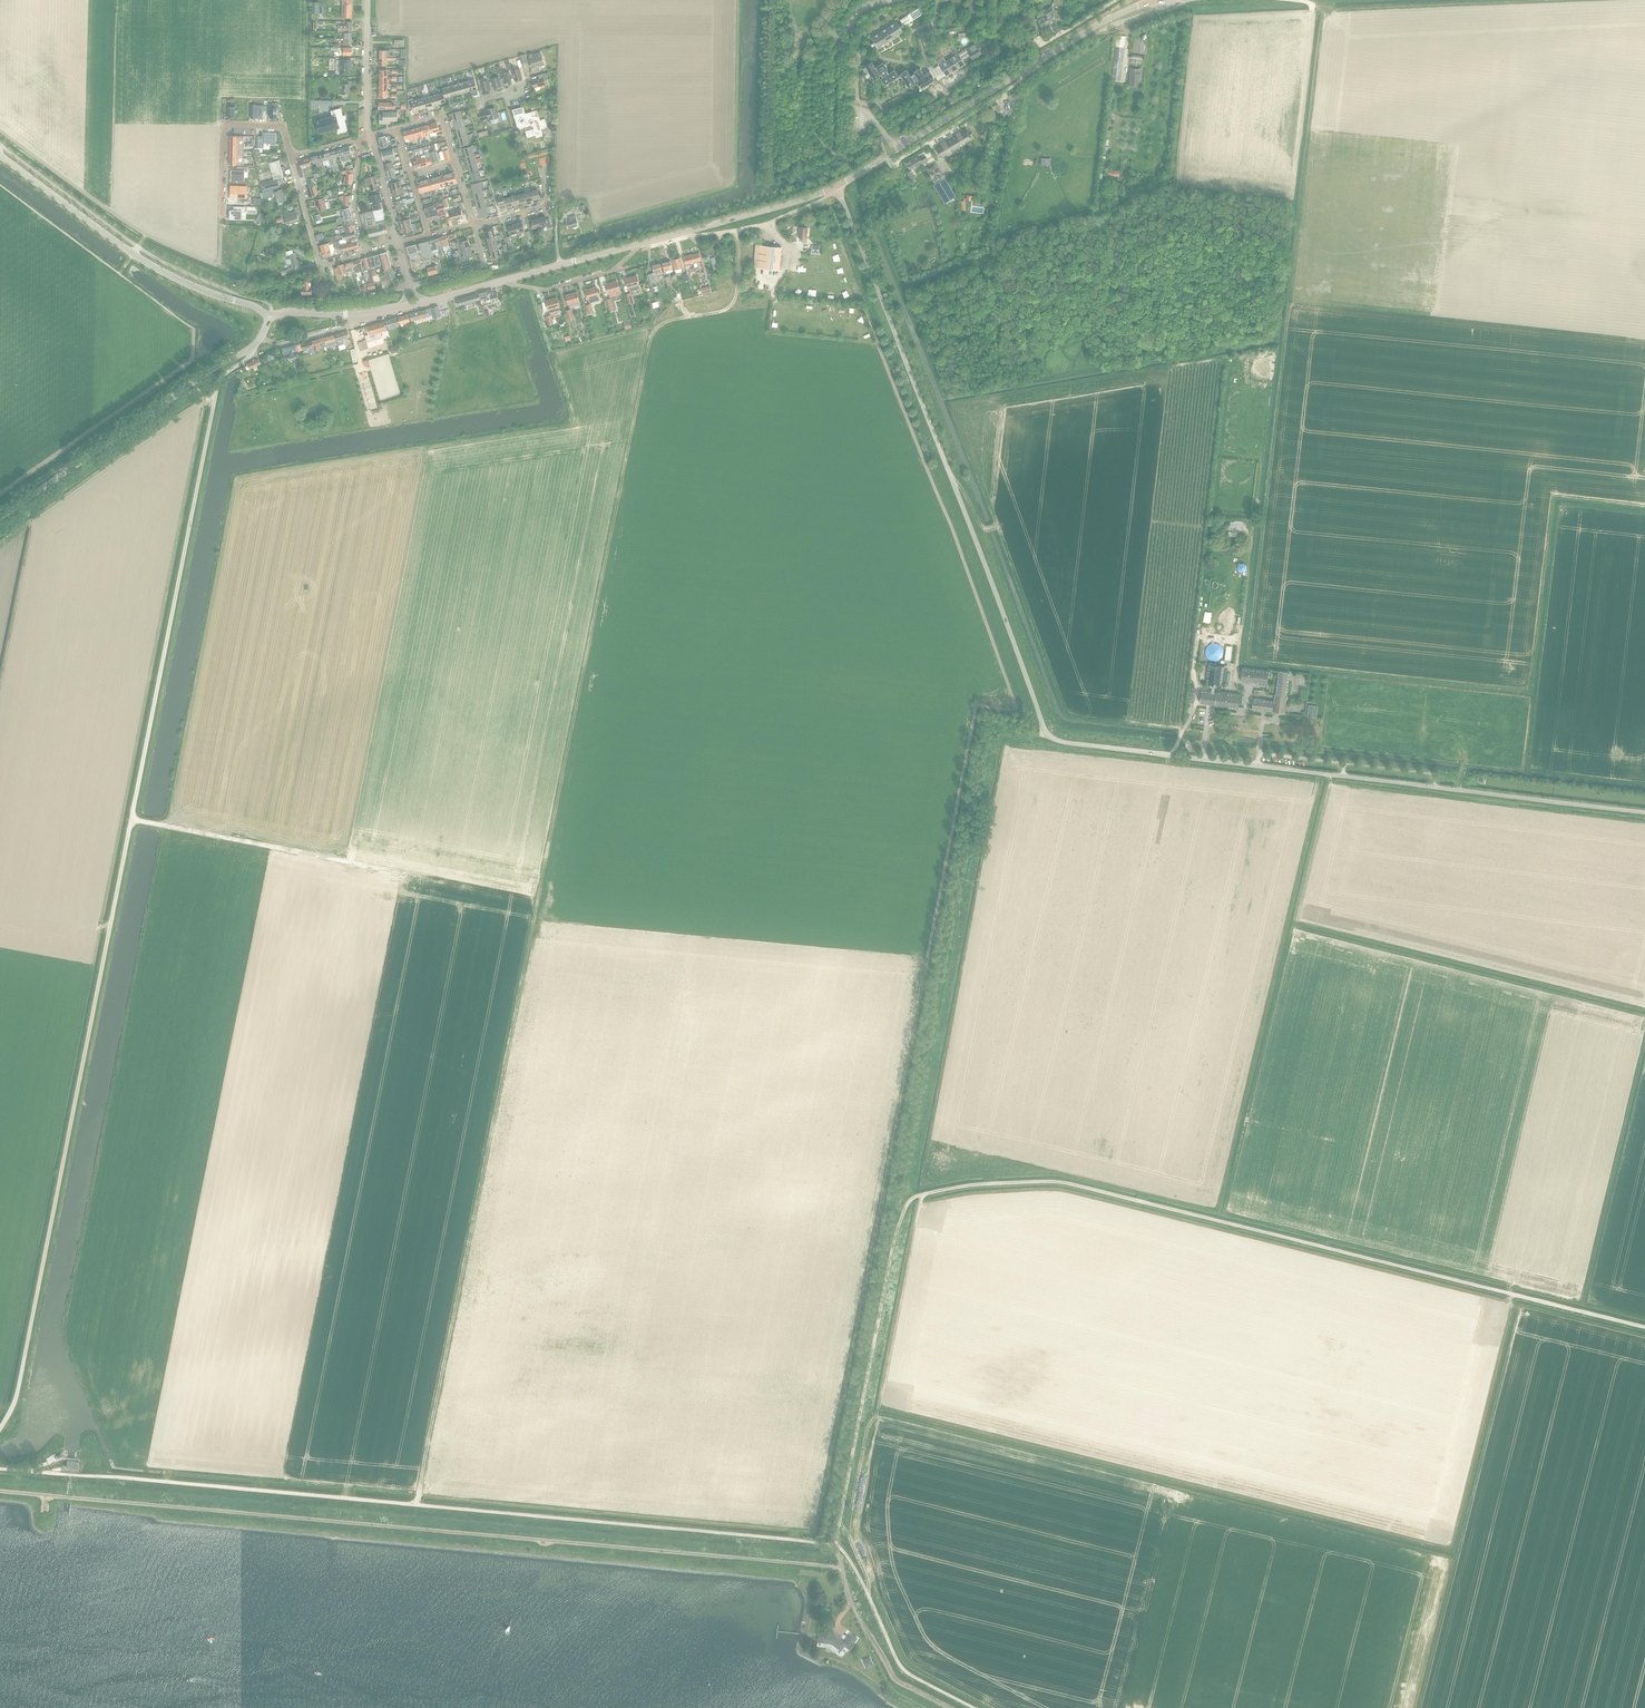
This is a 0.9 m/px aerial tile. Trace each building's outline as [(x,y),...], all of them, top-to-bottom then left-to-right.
[(342,17),(352,17),(352,0),(342,0),(342,17)] [(325,2),(312,2),(311,13),(324,13),(325,2)] [(1055,17),(1051,12),(1053,11),(1050,5),(1041,11),(1043,13),(1042,14),(1043,16),(1047,22),(1055,17)] [(921,6),(907,15),(911,21),(925,12),(921,6)] [(1039,27),(1047,22),(1043,16),(1038,19),(1039,19),(1037,20),(1038,22),(1037,22),(1038,24),(1037,24),(1039,27)] [(338,31),(343,31),(352,31),(352,21),(346,21),(346,25),(339,25),(338,31)] [(902,32),(896,22),(872,38),(878,48),(902,32)] [(925,30),(919,33),(925,51),(932,48),(925,30)] [(1126,36),(1117,35),(1112,79),(1121,80),(1126,36)] [(962,59),(970,54),(973,58),(981,53),(980,51),(983,49),(978,41),(968,48),(959,53),(952,44),(949,46),(954,55),(943,62),(941,58),(937,61),(946,75),(965,64),(962,59)] [(936,46),(931,45),(935,51),(934,51),(936,56),(940,53),(936,46)] [(535,56),(529,58),(532,68),(539,66),(539,68),(545,66),(541,53),(534,55),(535,56)] [(351,65),(351,60),(340,60),(340,74),(350,74),(350,65),(351,65)] [(884,85),(898,76),(894,69),(888,73),(886,69),(887,69),(883,62),(876,67),(875,68),(871,61),(865,66),(873,80),(881,75),(882,77),(880,78),(884,85)] [(519,68),(512,71),(514,80),(522,78),(519,68)] [(922,87),(935,79),(930,73),(924,76),(924,75),(920,68),(913,72),(914,73),(910,75),(906,70),(900,74),(908,88),(916,83),(915,81),(917,80),(922,87)] [(1130,68),(1130,73),(1129,85),(1139,86),(1140,74),(1139,74),(1139,69),(1130,68)] [(488,80),(487,79),(491,78),(488,69),(485,70),(486,75),(484,75),(483,77),(484,81),(480,82),(483,91),(490,89),(488,80)] [(509,71),(501,74),(504,83),(511,81),(509,71)] [(540,88),(540,86),(545,84),(544,81),(547,80),(545,73),(538,75),(539,79),(532,81),(534,88),(535,88),(535,91),(540,90),(540,88)] [(956,81),(954,79),(955,79),(950,74),(945,78),(951,84),(956,81)] [(499,77),(491,79),(494,88),(497,87),(498,88),(500,87),(500,86),(501,86),(499,77)] [(468,81),(470,90),(477,89),(474,79),(468,81)] [(348,84),(342,84),(342,94),(350,95),(350,86),(351,86),(351,81),(348,81),(348,84)] [(464,92),(470,90),(468,81),(461,83),(464,92)] [(457,94),(464,92),(461,83),(455,84),(457,94)] [(451,96),(457,94),(455,84),(448,86),(451,96)] [(445,98),(451,96),(448,86),(442,88),(443,92),(445,98)] [(445,98),(443,92),(437,94),(439,104),(446,102),(445,98)] [(433,105),(439,104),(437,94),(430,96),(433,105)] [(426,107),(433,105),(430,96),(424,98),(426,107)] [(417,99),(413,100),(413,98),(408,99),(408,110),(413,108),(413,111),(420,109),(417,99)] [(420,109),(426,107),(424,98),(417,99),(420,109)] [(274,108),(270,108),(270,118),(270,117),(276,117),(276,118),(277,118),(277,110),(280,110),(278,103),(274,103),(274,108)] [(257,105),(251,105),(251,118),(257,118),(257,117),(262,117),(262,106),(257,105)] [(540,120),(536,105),(531,107),(532,111),(525,113),(523,107),(512,110),(517,126),(521,129),(522,127),(525,129),(527,137),(535,135),(536,137),(543,135),(541,129),(547,127),(544,119),(540,120)] [(498,119),(498,117),(499,117),(497,112),(496,113),(495,107),(491,108),(486,109),(487,110),(478,113),(480,120),(489,118),(489,119),(490,119),(491,121),(492,123),(494,123),(496,123),(498,121),(498,119)] [(321,119),(316,121),(319,133),(324,132),(337,128),(339,133),(347,131),(344,120),(346,119),(345,115),(343,116),(340,108),(332,110),(334,116),(321,119)] [(398,120),(398,117),(397,111),(383,112),(383,114),(379,114),(379,124),(390,123),(390,121),(398,120)] [(453,122),(462,119),(461,114),(460,111),(451,113),(453,122)] [(456,130),(465,127),(462,119),(453,122),(456,130)] [(431,124),(433,132),(436,132),(437,135),(443,133),(441,127),(438,127),(437,122),(431,124)] [(427,125),(421,127),(424,137),(427,136),(426,133),(429,132),(427,125)] [(421,127),(415,128),(417,136),(421,135),(421,138),(424,137),(421,127)] [(458,138),(467,135),(465,127),(456,130),(458,138)] [(415,128),(409,130),(412,140),(414,139),(414,137),(417,136),(415,128)] [(935,146),(942,157),(972,140),(965,128),(935,146)] [(409,130),(403,132),(405,139),(408,138),(409,141),(412,140),(409,130)] [(263,136),(257,136),(257,148),(263,148),(263,143),(270,143),(270,144),(276,144),(276,133),(263,133),(263,136)] [(467,135),(458,138),(460,146),(469,144),(467,135)] [(385,136),(378,138),(381,148),(388,146),(387,141),(385,136)] [(552,137),(539,139),(540,146),(553,144),(552,137)] [(438,161),(435,148),(435,147),(434,144),(428,146),(429,149),(432,157),(430,158),(430,157),(431,164),(432,164),(432,163),(438,161)] [(465,156),(474,154),(473,147),(475,147),(474,145),(471,145),(471,146),(463,148),(465,156)] [(343,148),(347,162),(348,162),(347,161),(350,160),(348,154),(351,153),(350,151),(354,150),(353,146),(349,147),(349,146),(343,148)] [(345,162),(347,162),(343,148),(336,150),(338,157),(341,156),(343,162),(345,161),(345,162)] [(384,160),(391,158),(395,157),(392,149),(382,151),(384,160)] [(441,161),(451,158),(448,149),(443,151),(443,150),(438,152),(441,161)] [(335,158),(338,157),(336,150),(330,152),(334,166),(336,171),(341,170),(339,168),(337,163),(335,158)] [(336,171),(334,166),(330,152),(324,153),(326,160),(329,159),(330,165),(332,165),(333,171),(334,172),(336,172),(336,171)] [(322,161),(326,160),(324,153),(318,155),(321,169),(323,175),(326,175),(324,170),(325,170),(322,161)] [(468,164),(477,162),(474,154),(465,156),(468,164)] [(320,169),(321,169),(318,155),(311,157),(313,164),(316,163),(318,169),(320,168),(320,169)] [(910,168),(921,161),(923,164),(928,161),(924,155),(919,158),(918,155),(906,162),(910,168)] [(423,166),(421,159),(421,156),(416,158),(416,160),(413,161),(415,169),(423,166)] [(300,165),(297,165),(300,177),(304,176),(302,168),(311,166),(309,157),(299,160),(300,165)] [(386,169),(393,167),(391,158),(384,160),(385,163),(386,169)] [(271,181),(263,183),(265,189),(279,185),(277,179),(284,177),(282,170),(284,170),(284,168),(284,167),(283,166),(281,167),(279,160),(269,163),(274,180),(271,181)] [(470,173),(479,170),(477,162),(468,164),(470,173)] [(935,162),(925,169),(934,184),(945,177),(935,162)] [(237,170),(231,170),(231,180),(244,180),(245,172),(248,172),(248,167),(237,167),(237,170)] [(388,178),(396,176),(393,167),(386,169),(388,178)] [(353,174),(353,170),(353,169),(347,170),(340,172),(341,174),(346,173),(346,177),(342,177),(342,182),(352,184),(353,174)] [(479,170),(470,173),(472,181),(481,179),(479,170)] [(451,185),(457,183),(454,172),(448,174),(451,185)] [(445,186),(451,185),(448,174),(442,176),(445,186)] [(379,189),(375,176),(367,178),(365,179),(366,184),(369,183),(371,191),(379,189)] [(438,188),(445,186),(442,176),(435,177),(438,188)] [(432,190),(438,188),(435,177),(429,179),(432,190)] [(426,191),(432,190),(429,179),(423,181),(426,191)] [(391,189),(402,187),(400,181),(390,183),(391,189)] [(420,193),(426,191),(423,181),(417,182),(420,193)] [(473,193),(482,190),(480,182),(471,185),(473,193)] [(307,187),(310,197),(316,195),(314,185),(307,187)] [(231,186),(230,197),(247,197),(247,187),(231,186)] [(402,187),(391,189),(393,195),(403,192),(402,187)] [(273,189),(262,192),(264,198),(273,195),(273,193),(274,193),(273,189)] [(284,189),(276,191),(278,202),(286,201),(284,194),(285,193),(284,189)] [(531,191),(533,200),(540,198),(538,189),(531,191)] [(475,201),(484,199),(482,190),(473,193),(475,201)] [(527,201),(533,200),(531,191),(524,193),(527,201)] [(373,210),(383,208),(380,193),(369,196),(370,202),(373,201),(374,205),(372,205),(373,210)] [(520,203),(527,201),(524,193),(518,195),(520,203)] [(513,205),(520,203),(518,195),(511,196),(513,205)] [(507,207),(513,205),(511,196),(504,198),(507,207)] [(405,203),(414,201),(413,197),(406,199),(406,198),(395,201),(397,211),(405,209),(404,205),(405,205),(405,203)] [(324,198),(314,200),(315,205),(317,205),(319,211),(327,209),(324,198)] [(500,209),(507,207),(504,198),(497,200),(500,209)] [(478,209),(487,207),(484,199),(475,201),(478,209)] [(586,210),(585,205),(580,206),(579,201),(574,203),(575,207),(579,206),(581,212),(586,210)] [(455,209),(457,220),(463,218),(461,210),(464,209),(462,202),(459,203),(460,208),(455,209)] [(230,210),(230,219),(242,219),(242,211),(244,211),(244,207),(236,207),(236,210),(233,210),(230,210)] [(295,211),(284,214),(287,223),(298,220),(297,215),(300,214),(298,207),(294,208),(295,211)] [(437,212),(439,218),(447,216),(444,207),(444,208),(437,209),(438,212),(437,212)] [(487,207),(478,209),(480,218),(489,215),(487,207)] [(343,220),(351,218),(349,208),(336,211),(336,213),(342,211),(344,217),(342,218),(343,220)] [(362,223),(365,223),(367,230),(369,237),(388,232),(386,227),(388,227),(383,208),(373,210),(362,213),(363,213),(360,214),(362,223)] [(451,221),(457,220),(455,209),(449,211),(451,221)] [(429,221),(439,218),(437,212),(431,214),(431,213),(427,214),(429,221)] [(262,214),(255,223),(259,225),(265,217),(262,214)] [(569,220),(567,221),(565,221),(568,228),(578,225),(575,215),(569,217),(569,220)] [(538,217),(541,226),(548,224),(549,228),(552,227),(550,220),(547,221),(545,216),(545,217),(544,216),(538,217)] [(534,228),(541,226),(538,217),(532,219),(532,220),(532,223),(529,224),(531,233),(535,232),(534,228)] [(401,227),(411,224),(410,218),(400,221),(401,227)] [(515,224),(518,232),(525,231),(522,222),(515,224)] [(411,224),(401,227),(403,233),(413,230),(411,224)] [(511,234),(518,232),(515,224),(508,226),(511,234)] [(353,226),(353,225),(344,227),(343,227),(339,228),(340,234),(355,231),(353,226)] [(808,227),(799,226),(798,238),(806,239),(808,227)] [(487,238),(496,236),(494,229),(485,231),(487,238)] [(340,234),(336,235),(336,238),(343,237),(343,239),(345,239),(350,238),(356,236),(355,231),(340,234)] [(440,237),(443,247),(449,245),(446,235),(440,237)] [(349,253),(348,250),(359,247),(356,236),(350,238),(351,243),(341,246),(343,255),(349,253)] [(488,245),(497,242),(496,236),(487,238),(488,245)] [(462,249),(470,246),(468,239),(465,240),(464,237),(457,239),(458,242),(460,242),(462,249)] [(433,249),(438,248),(435,239),(429,240),(432,252),(433,252),(433,249)] [(432,252),(429,240),(418,243),(423,260),(425,265),(431,264),(430,261),(432,260),(432,258),(434,258),(432,252)] [(490,251),(499,249),(497,242),(488,245),(490,251)] [(323,257),(332,255),(328,243),(320,245),(323,257)] [(425,265),(423,260),(418,243),(406,247),(413,270),(425,266),(425,265)] [(779,270),(781,247),(756,245),(753,267),(779,270)] [(470,246),(462,249),(464,255),(462,256),(463,259),(469,258),(468,254),(472,253),(470,246)] [(273,249),(273,247),(267,248),(267,250),(263,252),(264,256),(276,252),(275,248),(273,249)] [(490,251),(492,258),(501,256),(499,249),(490,251)] [(380,254),(382,263),(389,260),(387,252),(380,254)] [(698,267),(696,262),(701,261),(698,252),(690,254),(692,262),(692,263),(693,263),(695,267),(698,267)] [(289,254),(293,268),(300,266),(298,261),(297,262),(295,253),(289,254)] [(724,264),(723,262),(721,253),(714,254),(714,256),(710,257),(713,270),(724,264)] [(375,269),(374,266),(382,264),(379,254),(368,257),(371,270),(373,277),(374,280),(378,279),(376,269),(375,269)] [(692,263),(692,262),(690,254),(683,256),(685,265),(686,269),(690,268),(690,269),(689,270),(690,273),(691,276),(696,275),(695,271),(694,265),(690,266),(690,265),(691,264),(690,263),(692,263)] [(371,270),(368,257),(361,259),(362,261),(363,261),(364,266),(363,267),(364,270),(365,273),(369,272),(371,277),(373,277),(371,270)] [(682,272),(681,269),(682,269),(679,258),(672,260),(675,269),(674,270),(675,273),(676,273),(682,272)] [(356,273),(363,271),(360,260),(354,261),(355,266),(354,267),(356,273)] [(389,260),(382,263),(385,271),(391,269),(392,268),(390,263),(389,260)] [(351,267),(354,267),(355,266),(354,261),(345,264),(345,265),(344,265),(346,272),(352,271),(351,267)] [(672,272),(672,269),(669,261),(662,263),(664,273),(666,272),(666,273),(672,272)] [(338,268),(335,269),(336,275),(338,281),(344,280),(342,274),(344,273),(345,275),(346,275),(344,264),(337,266),(338,268)] [(651,285),(651,283),(655,281),(653,275),(661,273),(659,264),(651,266),(653,272),(647,274),(649,279),(647,280),(649,286),(651,285)] [(436,265),(427,268),(429,275),(438,273),(436,265)] [(391,269),(385,271),(386,274),(379,276),(381,282),(395,278),(393,268),(392,268),(391,269)] [(349,272),(346,273),(347,275),(347,278),(348,278),(351,287),(354,286),(352,276),(352,277),(351,275),(350,276),(349,272)] [(639,285),(637,275),(625,278),(628,288),(629,287),(630,292),(630,291),(630,293),(626,294),(629,304),(633,303),(631,294),(634,293),(633,291),(640,289),(638,285),(639,285)] [(619,290),(617,281),(606,284),(608,293),(609,293),(610,297),(620,294),(619,290)] [(367,284),(369,290),(376,289),(374,282),(367,284)] [(303,287),(301,287),(302,295),(303,295),(312,295),(317,295),(317,286),(311,286),(311,284),(303,284),(303,287)] [(366,284),(363,285),(363,287),(359,287),(361,292),(368,290),(366,284)] [(848,285),(845,289),(851,293),(854,288),(848,285)] [(587,298),(588,298),(589,302),(599,300),(598,296),(599,296),(596,286),(585,289),(587,298)] [(710,286),(700,288),(702,294),(711,292),(710,286)] [(497,291),(493,292),(492,289),(478,293),(480,300),(489,297),(490,300),(498,297),(497,291)] [(579,301),(577,292),(565,295),(568,304),(569,304),(570,308),(580,305),(578,301),(579,301)] [(459,306),(480,300),(478,293),(470,296),(457,300),(459,306)] [(559,306),(557,297),(546,300),(548,310),(549,309),(550,313),(560,311),(559,307),(559,306)] [(438,306),(410,314),(412,320),(420,318),(420,321),(424,320),(424,317),(429,316),(433,314),(434,318),(441,315),(438,306)] [(400,324),(410,321),(408,314),(398,317),(400,324)] [(397,317),(384,321),(385,328),(386,330),(386,328),(399,324),(397,317)] [(367,342),(358,344),(360,350),(384,343),(380,331),(386,330),(385,328),(384,321),(366,326),(368,331),(369,335),(365,336),(367,342)] [(625,330),(631,328),(630,321),(623,323),(625,330)] [(345,344),(344,341),(342,333),(335,334),(338,345),(345,344)] [(337,344),(336,340),(334,335),(324,337),(326,343),(327,346),(337,344)] [(327,347),(327,346),(326,343),(324,337),(314,340),(312,341),(311,341),(301,344),(303,350),(304,352),(305,351),(305,350),(313,347),(314,350),(321,348),(327,347)] [(295,345),(283,349),(284,354),(285,354),(286,360),(298,357),(296,351),(297,351),(295,345)] [(260,364),(258,358),(246,364),(249,369),(260,364)] [(1229,488),(1230,465),(1222,464),(1221,487),(1229,488)] [(1201,691),(1200,702),(1215,704),(1215,706),(1237,709),(1238,709),(1238,708),(1240,694),(1217,690),(1217,693),(1214,693),(1215,685),(1216,685),(1222,686),(1224,666),(1209,664),(1207,683),(1210,684),(1210,687),(1212,687),(1211,692),(1201,691)] [(1242,667),(1241,680),(1267,683),(1269,670),(1242,667)] [(1253,698),(1252,709),(1273,712),(1273,711),(1274,711),(1274,712),(1285,713),(1290,673),(1279,672),(1276,695),(1273,695),(1272,700),(1253,698)] [(1309,705),(1307,716),(1316,717),(1318,706),(1309,705)] [(54,1458),(61,1453),(57,1446),(49,1451),(54,1458)] [(847,1634),(852,1628),(848,1625),(844,1632),(847,1634)] [(849,1648),(857,1637),(851,1633),(845,1641),(835,1635),(835,1636),(832,1635),(832,1634),(819,1633),(819,1641),(829,1642),(832,1643),(841,1649),(844,1644),(849,1648)] [(870,1658),(864,1661),(866,1667),(872,1664),(870,1658)]
